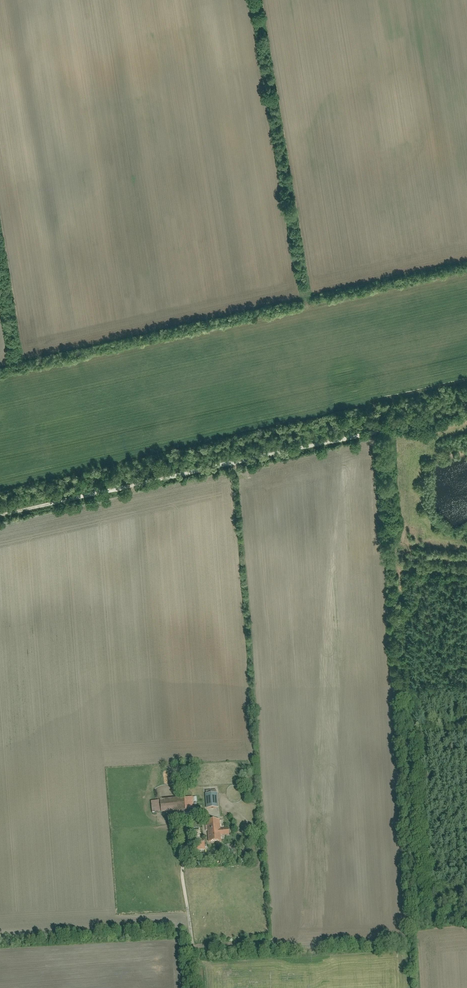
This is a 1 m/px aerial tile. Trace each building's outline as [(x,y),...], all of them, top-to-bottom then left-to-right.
[(218,793),(206,793),(207,808),(219,806),(218,793)] [(197,796),(151,799),(151,815),(197,811),(197,796)] [(206,821),(208,842),(222,841),(221,836),(229,835),(229,826),(221,826),(219,819),(206,821)] [(204,850),(204,842),(196,842),(196,850),(204,850)]
